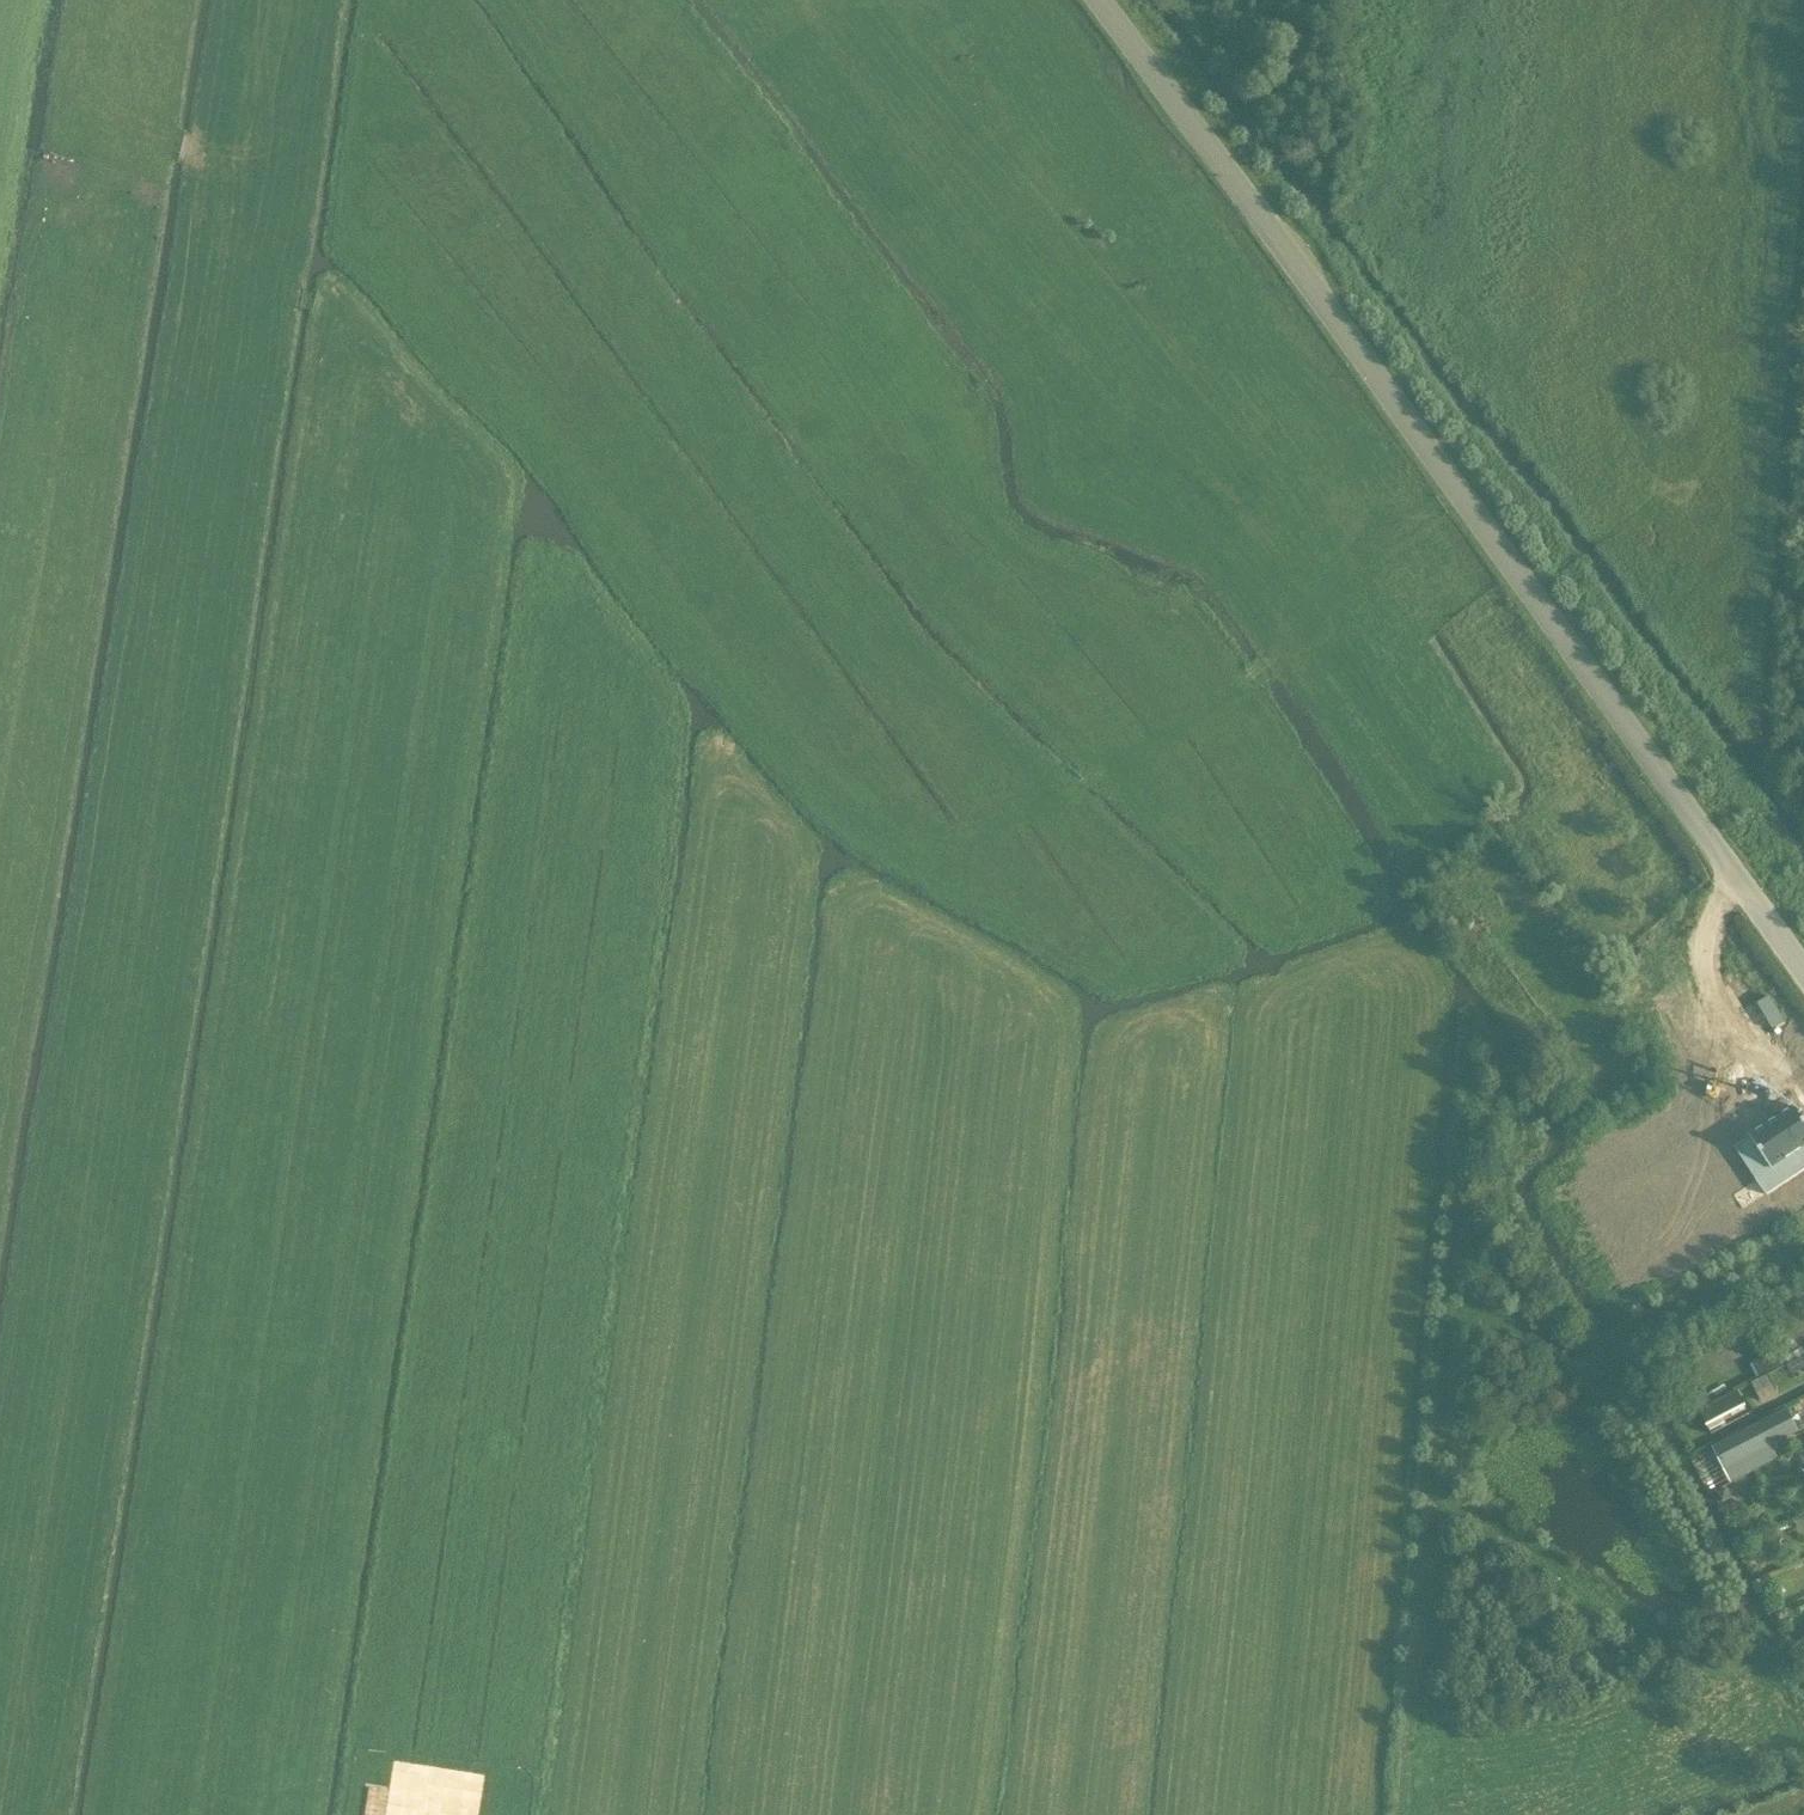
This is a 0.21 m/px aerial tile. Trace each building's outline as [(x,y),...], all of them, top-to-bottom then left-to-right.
[(1803,1144),(1803,1108),(1799,1101),(1753,1132),(1773,1163),(1758,1173),(1769,1190),(1803,1167),(1803,1151),(1801,1146),(1803,1144)] [(1794,1343),(1785,1324),(1784,1322),(1770,1328),(1769,1328),(1779,1350),(1794,1343)] [(1758,1379),(1769,1374),(1783,1367),(1775,1350),(1750,1362),(1758,1379)] [(1777,1392),(1769,1374),(1758,1379),(1751,1383),(1760,1400),(1777,1392)] [(1750,1414),(1739,1392),(1700,1412),(1711,1434),(1750,1414)] [(1786,1411),(1714,1448),(1731,1481),(1776,1459),(1770,1447),(1797,1432),(1786,1411)]
